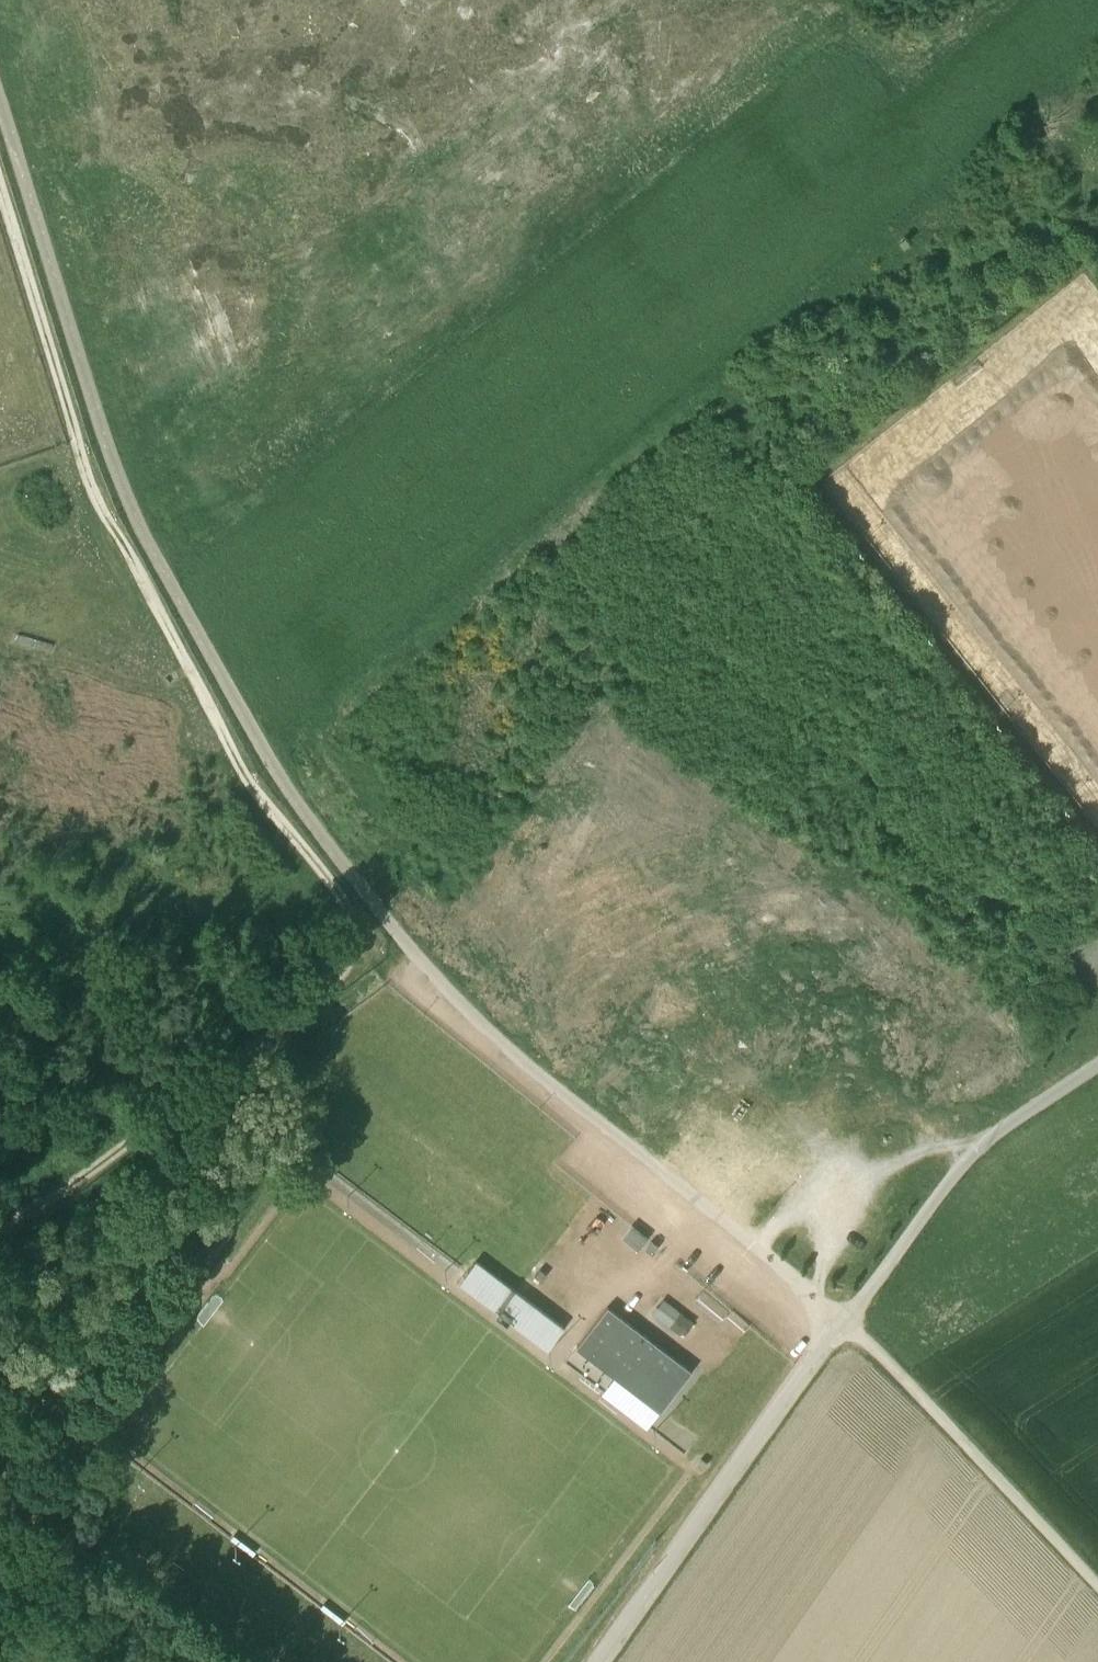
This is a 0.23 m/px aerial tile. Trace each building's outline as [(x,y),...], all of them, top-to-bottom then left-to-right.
[(1095,892),(1085,899),(1097,916),(1097,895),(1095,892)] [(809,1159),(791,1143),(783,1152),(801,1168),(809,1159)] [(652,1235),(633,1220),(623,1232),(642,1247),(652,1235)] [(517,1293),(478,1263),(469,1274),(462,1283),(549,1349),(565,1329),(517,1293)] [(679,1319),(662,1306),(653,1318),(671,1331),(679,1319)] [(693,1373),(609,1310),(580,1349),(664,1412),(693,1373)]
